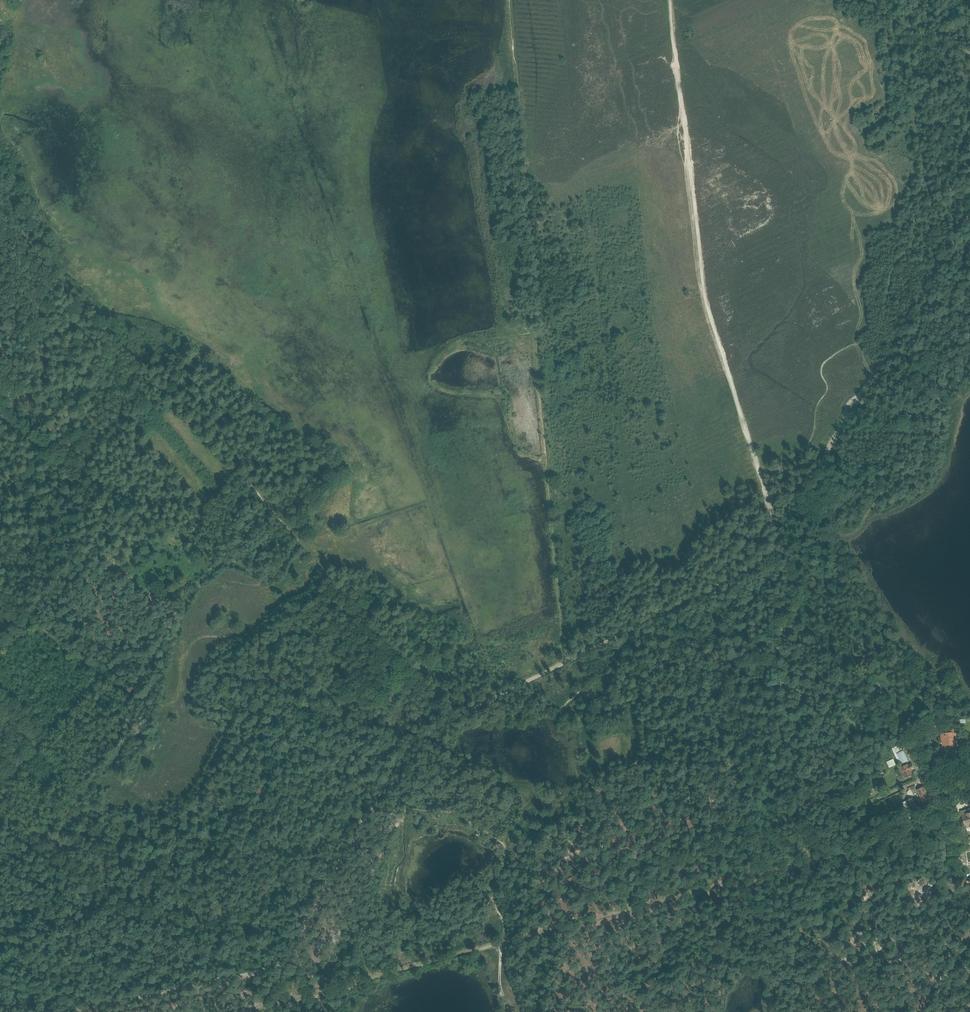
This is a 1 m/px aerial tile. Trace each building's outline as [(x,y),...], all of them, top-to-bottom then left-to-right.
[(943,740),(944,745),(956,743),(955,733),(955,729),(950,730),(950,733),(941,734),(942,740),(943,740)] [(903,751),(902,751),(900,745),(892,749),(900,765),(908,761),(903,751)] [(901,767),(904,773),(906,778),(913,774),(911,770),(914,768),(912,763),(906,766),(906,765),(901,767)] [(880,790),(874,776),(864,781),(871,795),(880,790)] [(917,790),(924,804),(932,801),(929,794),(928,795),(924,787),(917,790)] [(913,798),(902,803),(907,812),(917,807),(913,798)]
